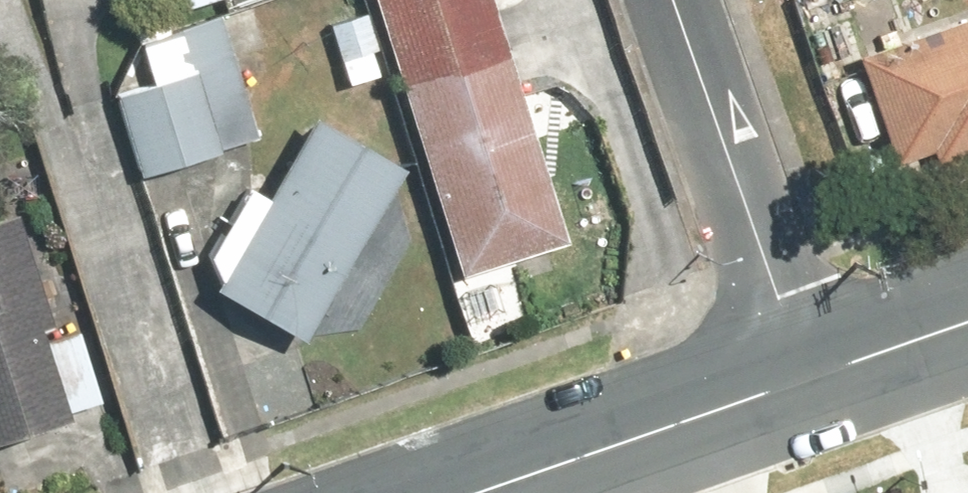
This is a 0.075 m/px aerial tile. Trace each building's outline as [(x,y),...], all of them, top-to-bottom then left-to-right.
[(156,24),(234,4),(233,0),(150,0),(156,24)] [(444,283),(565,247),(489,0),(357,0),(444,283)] [(848,52),(887,170),(967,143),(967,13),(848,52)] [(235,62),(102,101),(129,191),(261,152),(235,62)] [(302,119),(197,296),(290,351),(395,174),(302,119)] [(24,215),(0,222),(0,444),(86,417),(24,215)]
